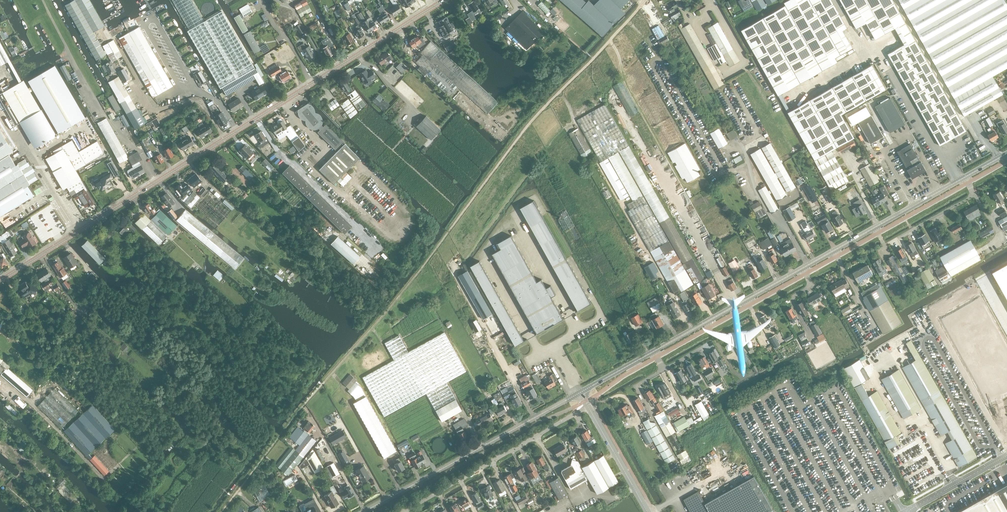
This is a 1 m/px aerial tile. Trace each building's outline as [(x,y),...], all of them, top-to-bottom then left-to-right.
[(104,26),(90,0),(73,0),(65,5),(96,60),(106,54),(93,32),(98,29),(104,26)] [(189,30),(204,21),(192,0),(172,0),(189,30)] [(306,0),(303,0),(294,5),(296,9),(307,3),(306,0)] [(397,0),(390,0),(394,6),(389,9),(393,14),(394,14),(394,15),(395,15),(398,14),(398,13),(402,10),(397,3),(396,1),(397,0)] [(509,2),(508,0),(500,0),(504,5),(507,3),(509,7),(508,8),(509,11),(513,8),(509,2)] [(602,36),(613,24),(625,12),(621,8),(629,0),(599,0),(594,5),(589,0),(587,3),(583,0),(561,0),(602,36)] [(742,7),(744,11),(753,7),(749,0),(747,0),(745,1),(744,0),(739,0),(738,0),(742,7)] [(777,96),(837,62),(835,58),(852,48),(842,30),(846,28),(831,0),(788,0),(783,3),(784,5),(740,30),(777,96)] [(767,6),(763,0),(751,0),(752,1),(757,11),(767,6)] [(770,9),(779,4),(777,0),(765,0),(770,9)] [(966,131),(906,25),(892,0),(840,0),(856,28),(866,23),(875,39),(895,27),(904,43),(888,53),(940,146),(966,131)] [(1005,0),(897,0),(902,10),(903,9),(964,116),(1003,94),(993,76),(1006,68),(1006,3),(1005,0)] [(377,8),(381,14),(386,21),(390,19),(384,9),(386,8),(381,1),(379,2),(381,6),(377,8)] [(469,17),(466,19),(469,25),(472,22),(471,21),(475,18),(475,19),(481,12),(478,9),(473,1),(468,4),(472,10),(467,14),(469,17)] [(541,1),(538,5),(547,14),(550,10),(541,1)] [(669,12),(674,21),(681,17),(681,16),(677,9),(675,10),(674,10),(679,7),(676,2),(671,4),(672,6),(669,8),(670,11),(669,12)] [(308,4),(297,10),(301,17),(312,11),(308,4)] [(244,17),(252,12),(250,8),(241,13),(244,17)] [(338,9),(334,12),(344,29),(348,26),(338,9)] [(290,10),(284,13),(286,17),(290,23),(290,24),(296,21),(290,10)] [(189,30),(187,31),(220,88),(222,87),(237,78),(255,68),(252,64),(222,12),(221,11),(204,21),(189,30)] [(506,28),(528,49),(544,32),(523,11),(506,28)] [(360,22),(364,20),(359,13),(355,15),(360,22)] [(377,22),(380,21),(381,24),(386,21),(381,14),(377,17),(376,16),(374,17),(377,21),(377,22)] [(247,29),(239,15),(235,17),(244,31),(247,29)] [(377,22),(377,21),(374,17),(372,19),(372,20),(368,22),(373,29),(377,27),(375,24),(377,22)] [(446,17),(439,21),(441,26),(441,28),(439,29),(439,27),(438,27),(445,38),(450,34),(449,32),(453,30),(452,28),(454,27),(452,23),(450,24),(446,17)] [(362,22),(369,32),(373,30),(367,20),(362,22)] [(730,66),(740,61),(718,22),(707,28),(710,33),(707,35),(712,45),(707,48),(714,61),(718,58),(721,64),(726,61),(727,63),(728,63),(730,66)] [(681,24),(678,25),(714,90),(724,84),(690,23),(683,27),(681,24)] [(296,27),(292,29),(294,32),(298,30),(300,34),(304,31),(300,24),(296,27)] [(355,31),(359,38),(360,37),(361,37),(361,36),(364,35),(360,28),(358,25),(356,26),(357,29),(355,31)] [(659,25),(653,27),(654,31),(657,30),(660,37),(664,35),(659,25)] [(142,79),(152,97),(172,85),(138,26),(118,38),(142,79)] [(260,49),(250,31),(245,34),(255,52),(260,49)] [(347,44),(348,44),(348,45),(351,43),(350,43),(353,41),(349,33),(348,33),(346,31),(342,34),(343,36),(342,37),(344,41),(345,40),(347,44)] [(412,38),(419,48),(425,43),(422,38),(420,40),(417,35),(412,38)] [(662,43),(669,39),(667,35),(659,39),(662,43)] [(408,41),(413,48),(414,50),(415,50),(419,48),(412,38),(408,41)] [(113,54),(119,50),(113,39),(103,45),(112,61),(116,59),(113,54)] [(19,81),(22,79),(0,40),(0,46),(19,81)] [(327,57),(333,54),(331,51),(335,48),(330,40),(325,43),(326,46),(322,48),(327,57)] [(426,75),(435,84),(450,97),(458,87),(487,114),(498,102),(462,70),(431,41),(420,53),(422,55),(416,62),(428,73),(426,75)] [(450,41),(444,45),(447,51),(453,47),(450,41)] [(303,43),(297,46),(300,52),(302,55),(305,54),(308,59),(315,55),(309,45),(306,47),(303,43)] [(266,44),(260,47),(263,52),(263,53),(269,49),(268,49),(266,44)] [(286,44),(274,52),(276,56),(288,48),(286,44)] [(13,45),(9,47),(14,56),(18,54),(13,45)] [(381,65),(391,59),(386,52),(377,58),(381,65)] [(108,71),(113,67),(108,58),(103,61),(108,71)] [(400,62),(396,67),(402,72),(406,68),(400,62)] [(269,71),(272,76),(281,70),(279,66),(278,66),(276,63),(269,68),(271,70),(269,71)] [(71,79),(63,65),(60,66),(68,80),(71,79)] [(886,89),(872,65),(787,113),(814,160),(854,137),(841,114),(886,89)] [(54,66),(28,80),(59,132),(84,117),(54,66)] [(222,87),(224,91),(226,95),(234,91),(240,87),(254,79),(255,78),(259,85),(264,82),(261,76),(260,75),(256,67),(255,68),(237,78),(222,87)] [(124,68),(117,72),(123,82),(130,78),(124,68)] [(283,82),(291,77),(287,70),(279,75),(283,82)] [(375,76),(372,70),(368,73),(365,70),(359,74),(365,83),(371,79),(371,78),(375,76)] [(118,76),(108,82),(135,129),(145,123),(140,116),(125,89),(118,76)] [(30,117),(44,140),(44,141),(45,142),(45,141),(55,135),(23,80),(0,94),(0,99),(15,125),(30,117)] [(349,93),(353,91),(350,87),(349,88),(345,81),(340,84),(345,91),(347,90),(349,93)] [(622,81),(613,86),(655,160),(664,155),(622,81)] [(267,93),(264,87),(262,85),(251,92),(256,100),(267,93)] [(347,95),(358,110),(365,105),(355,90),(353,91),(347,95)] [(638,101),(660,140),(682,179),(685,177),(687,182),(700,175),(698,171),(700,169),(656,91),(638,101)] [(372,101),(383,112),(390,105),(379,94),(372,101)] [(112,95),(109,97),(109,98),(116,111),(120,109),(112,95)] [(890,98),(890,97),(875,106),(890,132),(904,124),(890,98)] [(238,98),(228,104),(233,111),(243,105),(238,98)] [(328,104),(332,110),(339,105),(335,99),(328,104)] [(349,117),(357,112),(348,99),(340,104),(349,117)] [(320,130),(323,127),(321,125),(322,124),(322,122),(322,121),(322,119),(322,117),(321,116),(319,115),(319,114),(318,113),(316,113),(315,113),(315,112),(315,110),(314,109),(313,107),(312,105),(310,105),(309,104),(307,104),(305,104),(303,104),(301,105),(300,106),(299,107),(298,108),(298,111),(298,113),(298,114),(299,116),(299,117),(301,119),(302,120),(303,120),(304,120),(305,121),(305,123),(306,125),(307,126),(308,128),(309,129),(311,129),(312,130),(313,130),(315,130),(316,129),(317,129),(318,128),(320,130)] [(577,120),(601,162),(608,158),(609,157),(618,152),(620,151),(629,146),(605,104),(577,120)] [(990,116),(996,112),(992,107),(991,107),(989,105),(985,107),(986,110),(990,116)] [(227,121),(222,112),(217,115),(213,110),(211,111),(214,117),(215,116),(220,126),(227,121)] [(858,122),(869,140),(871,143),(883,136),(871,114),(858,122)] [(123,115),(120,116),(126,127),(129,125),(123,115)] [(431,140),(440,129),(426,116),(416,126),(431,140)] [(989,117),(984,120),(988,127),(993,125),(989,117)] [(106,118),(97,123),(117,158),(120,163),(127,159),(129,159),(128,157),(126,153),(106,118)] [(157,118),(152,120),(156,128),(161,125),(157,118)] [(278,124),(272,128),(279,139),(286,134),(292,142),(299,151),(305,145),(298,137),(290,125),(286,127),(282,120),(280,119),(277,120),(277,123),(278,124)] [(999,126),(1003,134),(1006,131),(1006,127),(1003,120),(997,123),(999,126)] [(202,123),(200,124),(206,134),(209,132),(209,133),(211,132),(211,131),(212,130),(208,124),(204,126),(202,123)] [(206,134),(200,124),(198,125),(200,128),(196,130),(201,137),(202,137),(204,136),(204,135),(206,134)] [(334,150),(336,152),(319,169),(334,184),(359,158),(348,147),(344,143),(345,143),(326,124),(323,127),(320,130),(317,132),(335,150),(334,150)] [(991,140),(998,136),(993,126),(990,127),(992,132),(987,135),(991,140)] [(719,128),(710,133),(718,148),(728,143),(727,142),(720,130),(719,128)] [(10,154),(9,154),(14,151),(0,129),(0,216),(5,213),(4,212),(8,210),(8,211),(9,211),(8,210),(12,207),(13,208),(22,203),(21,202),(25,199),(25,200),(26,200),(25,199),(29,197),(30,198),(34,195),(28,185),(37,179),(35,176),(37,175),(34,171),(33,171),(32,170),(33,169),(33,168),(32,168),(32,167),(31,167),(30,167),(30,166),(30,165),(28,161),(27,162),(25,158),(16,164),(10,154)] [(578,129),(569,134),(581,155),(590,150),(578,129)] [(727,133),(731,140),(738,136),(734,130),(727,133)] [(258,144),(260,148),(268,143),(265,138),(266,138),(261,131),(256,134),(258,138),(257,138),(258,140),(260,143),(258,144)] [(188,146),(191,145),(193,144),(194,143),(190,136),(186,138),(184,135),(182,136),(188,146)] [(183,149),(184,150),(186,148),(188,146),(182,136),(180,137),(182,141),(179,143),(183,150),(183,149)] [(76,170),(77,169),(105,153),(97,140),(79,151),(72,140),(53,151),(54,153),(48,157),(51,162),(51,163),(50,164),(51,164),(51,165),(52,165),(53,165),(54,166),(52,167),(51,167),(56,176),(57,176),(59,179),(58,180),(64,190),(65,189),(65,188),(67,187),(69,192),(74,189),(84,184),(76,170)] [(856,146),(852,140),(844,144),(847,151),(856,146)] [(770,143),(762,147),(765,153),(776,172),(778,177),(784,187),(787,192),(795,187),(770,143)] [(245,144),(239,150),(247,158),(253,152),(245,144)] [(926,170),(921,161),(911,144),(897,152),(907,169),(912,178),(926,170)] [(291,153),(296,150),(292,145),(288,149),(291,153)] [(704,278),(629,146),(620,151),(694,283),(704,278)] [(167,158),(173,155),(169,147),(166,149),(165,147),(162,149),(167,158)] [(760,148),(751,154),(771,190),(773,192),(777,201),(787,195),(777,178),(774,173),(760,148)] [(273,149),(266,155),(267,156),(268,158),(276,152),(273,149)] [(128,157),(129,159),(132,165),(139,161),(142,159),(138,151),(128,157)] [(824,156),(815,161),(831,190),(847,182),(848,181),(832,151),(824,156)] [(158,164),(158,163),(160,163),(161,162),(164,160),(159,152),(156,154),(156,155),(154,156),(158,164)] [(609,157),(633,201),(643,195),(618,152),(609,157)] [(733,159),(736,163),(743,159),(740,155),(733,159)] [(632,201),(608,158),(601,162),(599,162),(624,206),(628,204),(632,201)] [(111,161),(107,163),(115,177),(119,175),(111,161)] [(128,170),(127,171),(131,178),(133,177),(133,178),(145,172),(141,165),(140,163),(128,170)] [(215,164),(210,169),(223,182),(228,177),(225,173),(226,172),(221,167),(220,167),(219,168),(215,164)] [(870,186),(879,181),(869,164),(860,169),(870,186)] [(289,165),(282,172),(314,204),(341,230),(344,233),(347,230),(351,226),(333,208),(306,182),(290,166),(289,165)] [(253,176),(246,169),(242,172),(249,180),(253,176)] [(542,170),(534,175),(582,261),(591,256),(542,170)] [(188,179),(194,187),(201,181),(195,173),(188,179)] [(108,179),(112,177),(110,174),(100,179),(101,180),(96,183),(98,186),(99,186),(102,189),(106,187),(106,186),(107,185),(108,187),(111,185),(108,179)] [(779,210),(770,194),(769,191),(764,183),(761,185),(762,188),(758,190),(759,192),(772,214),(779,210)] [(93,203),(85,190),(87,189),(84,184),(74,189),(76,193),(74,195),(76,199),(80,197),(83,202),(82,203),(85,207),(88,205),(88,206),(93,203)] [(176,187),(174,188),(181,197),(191,189),(187,184),(182,187),(180,184),(178,185),(176,186),(176,187)] [(879,188),(882,193),(878,195),(877,193),(878,192),(876,189),(874,190),(881,203),(887,200),(885,196),(889,194),(884,185),(879,188)] [(834,200),(829,191),(826,186),(821,188),(829,202),(834,200)] [(202,197),(207,190),(204,187),(198,193),(202,197)] [(812,188),(806,191),(812,202),(818,199),(812,188)] [(875,206),(881,203),(874,190),(871,191),(874,197),(871,199),(875,206)] [(186,194),(181,199),(182,200),(184,201),(191,208),(200,197),(193,191),(191,193),(189,196),(187,195),(186,194)] [(993,195),(998,202),(1000,201),(1001,204),(1005,202),(999,191),(993,195)] [(161,197),(169,208),(175,203),(166,193),(161,197)] [(632,201),(628,204),(630,209),(628,211),(675,295),(693,284),(669,241),(643,195),(632,201)] [(526,205),(520,208),(578,310),(591,303),(534,200),(526,205)] [(860,215),(861,214),(862,214),(863,214),(863,213),(866,211),(860,200),(857,202),(859,205),(856,207),(860,215)] [(755,212),(763,208),(759,201),(751,205),(755,212)] [(156,212),(153,208),(152,209),(148,203),(143,207),(147,213),(150,211),(152,214),(156,212)] [(963,211),(968,219),(980,212),(976,204),(963,211)] [(789,221),(796,217),(790,206),(783,210),(789,221)] [(1001,217),(1006,214),(1003,207),(998,211),(1001,217)] [(766,213),(763,208),(755,212),(758,218),(766,213)] [(174,219),(177,216),(172,209),(168,212),(174,219)] [(235,269),(244,258),(209,229),(185,209),(176,220),(202,242),(235,269)] [(157,213),(151,219),(168,235),(175,227),(177,226),(160,210),(159,211),(158,212),(157,213)] [(837,226),(838,225),(838,226),(840,225),(840,224),(843,223),(840,218),(840,217),(839,214),(838,215),(836,211),(833,212),(835,217),(832,218),(837,226)] [(144,214),(135,222),(142,229),(148,222),(150,220),(144,214)] [(823,223),(822,224),(826,232),(832,228),(828,221),(827,219),(824,214),(818,217),(817,215),(815,217),(819,223),(822,221),(823,223)] [(148,222),(142,229),(156,242),(158,245),(167,236),(150,220),(148,222)] [(805,239),(807,238),(809,242),(814,240),(812,237),(815,235),(812,230),(811,230),(808,223),(806,221),(800,223),(802,226),(802,227),(804,231),(805,231),(806,233),(805,233),(804,232),(802,233),(805,239)] [(123,224),(117,230),(123,235),(129,230),(129,229),(133,232),(135,229),(136,229),(131,224),(127,228),(123,224)] [(962,228),(959,224),(951,228),(954,233),(959,230),(960,231),(962,230),(962,228)] [(943,238),(937,227),(929,231),(935,242),(943,238)] [(982,239),(991,234),(988,228),(979,233),(982,239)] [(29,232),(22,236),(24,239),(19,242),(23,247),(26,245),(25,245),(27,244),(29,247),(36,243),(29,232)] [(3,235),(3,234),(0,236),(0,241),(5,237),(6,237),(8,236),(6,233),(3,235)] [(918,237),(925,249),(931,246),(925,234),(918,237)] [(501,249),(492,253),(535,329),(537,333),(545,329),(546,328),(549,327),(552,325),(555,324),(555,323),(564,318),(551,297),(556,294),(551,285),(546,288),(541,279),(537,281),(515,242),(511,235),(498,243),(501,249)] [(360,256),(337,236),(331,244),(353,264),(360,256)] [(2,243),(3,246),(7,252),(8,251),(10,256),(16,252),(11,244),(13,244),(10,238),(2,243)] [(763,250),(768,247),(772,245),(768,238),(759,242),(763,250)] [(785,242),(791,253),(796,250),(792,241),(790,239),(785,242)] [(981,259),(970,239),(940,256),(951,276),(981,259)] [(81,245),(99,264),(105,258),(87,240),(81,245)] [(785,256),(791,253),(785,242),(783,243),(784,246),(781,248),(785,256)] [(906,245),(910,253),(912,256),(918,254),(915,250),(911,242),(909,244),(908,243),(907,244),(906,245)] [(896,251),(895,251),(900,258),(906,255),(901,248),(899,249),(897,249),(896,251)] [(771,255),(768,256),(772,263),(775,261),(778,260),(774,253),(772,250),(769,252),(771,255)] [(63,258),(70,268),(75,265),(77,268),(80,266),(78,262),(77,263),(71,253),(63,258)] [(759,260),(757,261),(761,269),(767,266),(761,255),(757,257),(759,260)] [(890,266),(891,266),(895,263),(891,256),(887,258),(888,259),(887,260),(890,266)] [(872,262),(875,267),(878,272),(885,268),(880,258),(872,262)] [(735,259),(728,263),(733,272),(740,268),(735,259)] [(480,261),(471,266),(515,345),(524,340),(522,336),(502,301),(480,261)] [(57,262),(52,264),(60,277),(66,274),(63,268),(61,268),(57,262)] [(653,262),(644,267),(649,276),(658,271),(653,262)] [(992,272),(1006,299),(1006,263),(992,272)] [(853,272),(858,281),(872,273),(867,264),(853,272)] [(747,267),(749,271),(753,278),(758,275),(754,268),(752,265),(747,267)] [(721,269),(725,276),(729,274),(730,274),(726,266),(721,269)] [(941,282),(948,278),(951,277),(949,274),(949,275),(944,266),(935,270),(941,282)] [(925,284),(934,279),(928,268),(923,271),(920,267),(916,269),(925,284)] [(41,271),(52,287),(55,291),(60,288),(57,283),(55,285),(54,285),(49,277),(51,276),(46,268),(41,271)] [(289,280),(297,272),(294,270),(293,271),(289,268),(286,271),(287,273),(283,277),(286,279),(287,278),(289,280)] [(458,274),(484,319),(493,314),(467,269),(458,274)] [(52,287),(41,271),(37,274),(42,282),(44,280),(45,282),(41,285),(45,292),(52,287)] [(92,281),(93,280),(96,277),(91,272),(87,276),(92,281)] [(726,281),(728,284),(731,290),(737,287),(732,278),(726,281)] [(896,281),(894,278),(885,283),(887,287),(896,281)] [(845,289),(849,286),(846,279),(842,281),(841,280),(830,286),(834,293),(844,288),(845,289)] [(30,285),(28,287),(25,282),(19,286),(21,290),(19,291),(23,297),(29,293),(30,294),(31,293),(35,294),(37,286),(34,286),(30,285)] [(709,283),(701,287),(708,299),(715,295),(709,283)] [(910,339),(881,287),(862,297),(892,350),(905,342),(910,339)] [(681,302),(683,305),(686,311),(691,308),(687,299),(689,298),(684,291),(680,293),(684,301),(681,302)] [(821,293),(819,294),(818,292),(807,299),(811,306),(823,300),(822,298),(823,297),(821,293)] [(696,293),(691,296),(696,305),(702,302),(696,293)] [(937,318),(968,373),(970,376),(988,409),(1006,398),(1006,342),(980,294),(958,306),(955,308),(937,318)] [(659,302),(656,297),(647,303),(650,308),(653,312),(662,307),(659,302)] [(672,299),(666,302),(675,317),(680,314),(672,299)] [(796,305),(803,317),(808,313),(802,301),(796,305)] [(843,315),(852,310),(849,305),(840,310),(843,315)] [(786,311),(790,319),(792,318),(793,320),(797,318),(796,316),(796,315),(791,308),(786,311)] [(77,319),(79,317),(72,311),(70,313),(77,319)] [(638,313),(631,317),(636,326),(643,322),(638,313)] [(656,313),(651,316),(652,319),(657,327),(664,323),(659,315),(657,316),(656,313)] [(760,317),(764,324),(767,330),(769,329),(768,327),(773,325),(769,319),(768,319),(765,314),(760,317)] [(476,319),(471,322),(476,331),(481,328),(476,319)] [(817,336),(822,333),(816,322),(811,326),(817,336)] [(748,340),(760,333),(755,324),(749,327),(749,328),(742,332),(747,341),(744,343),(750,354),(754,351),(752,348),(753,348),(748,340)] [(632,342),(632,341),(634,340),(632,336),(636,335),(633,330),(631,332),(630,331),(627,333),(626,331),(625,331),(623,332),(624,335),(629,343),(629,342),(630,343),(632,342)] [(398,335),(396,336),(384,343),(394,360),(362,377),(367,387),(384,417),(426,393),(442,422),(459,412),(461,411),(446,383),(449,380),(466,371),(444,332),(408,352),(398,335)] [(769,337),(775,348),(781,345),(775,334),(769,337)] [(728,349),(738,343),(734,336),(724,341),(728,349)] [(945,443),(959,467),(977,457),(910,339),(905,342),(915,359),(902,367),(941,436),(948,432),(952,439),(945,443)] [(714,350),(716,348),(712,340),(703,344),(704,347),(706,346),(709,350),(713,348),(714,350)] [(120,347),(125,351),(129,346),(124,342),(120,347)] [(736,350),(741,358),(747,355),(742,346),(736,350)] [(709,353),(715,363),(718,361),(721,366),(725,364),(722,358),(720,360),(718,358),(714,350),(709,353)] [(707,368),(710,366),(704,356),(698,359),(703,367),(705,365),(707,368)] [(2,360),(0,363),(0,373),(1,374),(7,367),(8,368),(10,366),(2,360)] [(848,376),(854,386),(870,377),(860,360),(844,369),(848,376)] [(688,365),(687,366),(692,376),(697,373),(691,363),(690,364),(690,363),(687,365),(688,365)] [(33,389),(8,368),(7,367),(1,374),(0,374),(26,397),(33,389)] [(676,372),(682,382),(688,379),(685,375),(684,375),(681,369),(676,372)] [(712,369),(704,373),(708,380),(713,377),(711,374),(714,372),(712,369)] [(904,419),(921,409),(899,369),(881,379),(904,419)] [(532,373),(536,384),(541,382),(538,372),(532,373)] [(544,380),(548,387),(552,385),(552,386),(556,384),(554,380),(557,378),(554,373),(549,376),(550,377),(544,380)] [(353,403),(384,458),(396,451),(366,396),(361,387),(355,382),(357,380),(350,374),(343,382),(342,383),(349,389),(347,391),(353,396),(356,401),(353,403)] [(698,381),(699,384),(703,381),(700,375),(694,379),(696,382),(698,381)] [(524,388),(531,384),(527,377),(521,381),(522,383),(521,384),(524,388)] [(663,396),(670,392),(665,382),(657,386),(663,396)] [(884,442),(888,448),(900,442),(896,435),(901,432),(877,391),(868,395),(861,383),(854,387),(885,441),(884,442)] [(530,389),(527,391),(531,398),(537,394),(531,384),(528,386),(530,389)] [(498,403),(496,400),(503,396),(496,385),(490,389),(483,392),(492,407),(498,403)] [(510,393),(514,390),(512,387),(508,390),(502,394),(505,399),(511,395),(510,393)] [(61,428),(78,411),(54,388),(38,405),(61,428)] [(644,393),(648,400),(650,399),(653,403),(658,400),(651,389),(647,392),(646,391),(645,392),(645,393),(644,393)] [(512,399),(517,406),(522,403),(518,395),(517,393),(514,395),(515,398),(512,399)] [(645,410),(642,404),(638,397),(633,400),(640,413),(645,410)] [(701,400),(695,404),(702,417),(709,413),(701,400)] [(500,403),(502,406),(496,409),(499,415),(499,414),(500,415),(504,413),(504,412),(507,410),(504,405),(502,402),(500,403)] [(655,411),(657,414),(660,413),(660,412),(663,410),(659,402),(654,404),(657,409),(655,411)] [(92,457),(91,456),(88,453),(115,429),(92,404),(63,431),(104,475),(114,466),(99,450),(92,457)] [(627,404),(622,406),(627,413),(630,412),(631,414),(631,413),(633,417),(636,416),(629,405),(628,406),(627,404)] [(620,412),(618,413),(622,420),(625,419),(623,416),(627,413),(622,406),(618,409),(620,412)] [(677,407),(668,413),(670,416),(679,411),(677,407)] [(663,411),(660,413),(657,414),(655,416),(680,460),(686,456),(689,461),(691,460),(663,411)] [(490,412),(477,420),(480,425),(486,422),(486,423),(493,419),(490,412)] [(684,416),(672,423),(678,433),(680,432),(679,431),(689,425),(684,416)] [(464,418),(453,425),(462,441),(468,438),(462,427),(467,424),(464,418)] [(675,458),(655,422),(650,422),(649,419),(643,422),(666,463),(675,458)] [(303,428),(309,433),(315,426),(308,421),(303,428)] [(276,465),(288,475),(316,441),(297,427),(289,437),(295,442),(276,465)] [(329,438),(333,444),(346,436),(342,430),(329,438)] [(586,442),(594,438),(593,437),(591,438),(587,430),(581,433),(586,442)] [(646,442),(651,439),(646,430),(641,433),(646,442)] [(574,446),(580,443),(576,436),(570,439),(574,446)] [(29,444),(23,439),(16,447),(22,452),(29,444)] [(557,456),(567,451),(563,444),(553,449),(557,456)] [(321,447),(317,449),(321,460),(325,458),(321,447)] [(579,458),(584,456),(584,455),(581,450),(576,453),(579,458)] [(314,473),(323,468),(314,451),(306,460),(314,473)] [(349,461),(343,451),(338,454),(344,464),(349,461)] [(408,455),(415,468),(421,465),(416,457),(415,458),(414,457),(416,456),(414,451),(408,455)] [(421,465),(421,464),(426,462),(420,451),(417,453),(419,456),(416,457),(421,465)] [(609,486),(618,481),(603,455),(594,460),(609,486)] [(541,456),(536,459),(540,466),(543,464),(544,467),(547,466),(545,463),(541,456)] [(394,464),(398,471),(404,468),(399,458),(395,459),(397,462),(394,464)] [(588,479),(581,467),(578,461),(572,459),(570,465),(569,467),(567,466),(566,468),(564,468),(564,470),(561,470),(560,474),(562,474),(570,489),(588,479)] [(593,460),(581,467),(588,479),(597,493),(608,487),(593,460)] [(333,477),(339,473),(333,462),(327,466),(333,477)] [(531,462),(526,464),(530,471),(527,473),(533,482),(540,478),(531,462)] [(363,465),(356,470),(362,481),(370,477),(363,465)] [(513,472),(516,479),(519,478),(521,482),(527,479),(524,474),(523,474),(520,468),(520,469),(518,468),(516,469),(516,471),(513,472)] [(746,478),(751,476),(748,469),(743,472),(746,478)] [(504,477),(509,488),(510,487),(513,492),(517,490),(513,481),(512,478),(514,477),(512,473),(504,477)] [(283,480),(286,486),(298,480),(294,474),(283,480)] [(754,475),(705,503),(699,491),(684,500),(690,511),(774,511),(754,475)] [(55,486),(58,489),(67,481),(62,476),(56,481),(58,483),(55,486)] [(568,494),(558,477),(549,482),(559,500),(568,494)] [(498,493),(505,490),(499,479),(493,483),(498,493)] [(265,484),(259,487),(265,498),(271,495),(265,484)] [(958,511),(1006,511),(1006,484),(996,490),(958,511)] [(344,488),(343,489),(348,497),(354,494),(349,486),(348,486),(347,485),(343,487),(344,488)] [(333,494),(336,492),(333,486),(329,488),(331,491),(324,495),(324,496),(324,495),(331,507),(331,508),(339,503),(333,494)] [(494,490),(491,492),(488,486),(482,489),(487,499),(492,496),(494,499),(498,497),(494,490)] [(265,498),(259,487),(253,490),(259,501),(265,498)] [(479,509),(484,506),(480,500),(476,493),(471,495),(479,509)] [(517,500),(519,504),(528,499),(526,495),(517,500)] [(464,508),(464,507),(470,504),(467,498),(460,501),(464,508)] [(318,506),(314,499),(304,504),(307,510),(304,511),(317,511),(314,508),(318,506)] [(454,503),(449,506),(452,511),(459,511),(454,503)]
